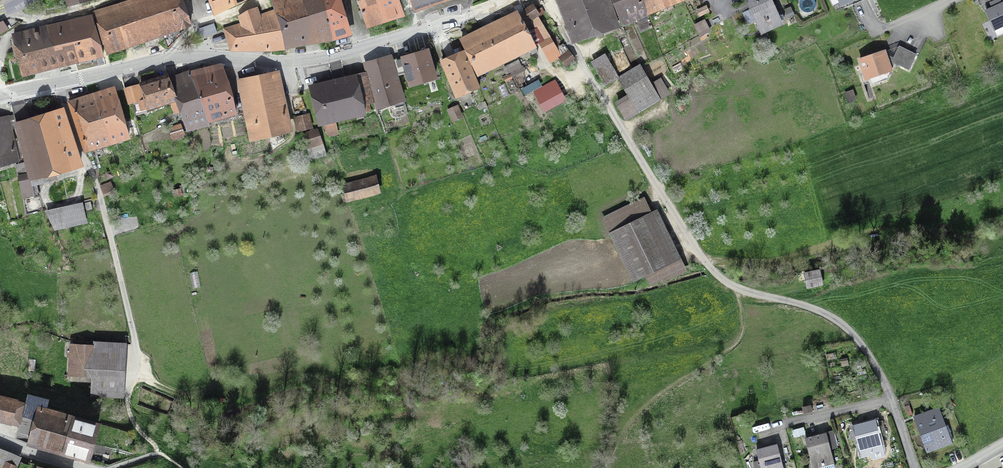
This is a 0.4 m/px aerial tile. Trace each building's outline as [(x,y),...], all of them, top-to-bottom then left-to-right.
[(95,14),(107,53),(162,34),(152,0),(137,0),(95,14)] [(162,34),(190,24),(185,7),(182,0),(152,0),(162,34)] [(216,12),(234,3),(233,0),(211,0),(216,12)] [(274,12),(284,48),(313,42),(300,0),(271,0),(274,12)] [(313,42),(333,38),(321,0),(300,0),(313,42)] [(333,38),(349,35),(342,12),(346,10),(343,0),(321,0),(333,38)] [(367,26),(382,21),(376,0),(358,0),(367,26)] [(382,21),(404,13),(398,0),(376,0),(382,21)] [(414,10),(443,0),(410,0),(414,10)] [(568,24),(566,26),(566,29),(568,31),(571,31),(575,41),(595,34),(595,35),(610,31),(618,27),(609,0),(560,0),(568,24)] [(623,26),(625,25),(624,24),(648,14),(642,1),(646,0),(612,0),(623,26)] [(679,0),(646,0),(642,1),(648,14),(665,7),(679,0)] [(747,3),(748,2),(751,9),(742,13),(747,24),(756,20),(757,22),(756,23),(761,34),(783,24),(778,13),(776,13),(771,0),(746,0),(747,3)] [(1001,4),(999,0),(997,0),(991,3),(993,8),(986,11),(994,29),(1002,25),(1002,3),(1001,4)] [(533,6),(525,12),(530,20),(537,16),(539,15),(533,6)] [(232,49),(239,48),(284,48),(274,12),(259,17),(256,9),(248,12),(240,16),(242,24),(225,30),(232,49)] [(538,52),(518,13),(461,41),(477,74),(529,49),(532,55),(538,52)] [(537,16),(530,20),(543,40),(541,41),(547,51),(545,52),(551,63),(561,57),(537,16)] [(92,18),(49,28),(58,66),(103,55),(92,18)] [(9,29),(3,21),(0,22),(0,34),(9,29)] [(217,32),(214,24),(199,29),(202,37),(217,32)] [(22,75),(58,66),(49,28),(13,36),(22,75)] [(894,62),(887,58),(884,51),(860,60),(866,79),(882,73),(888,76),(895,62),(909,69),(916,54),(901,47),(894,62)] [(392,60),(397,76),(407,73),(411,85),(435,78),(427,51),(425,48),(421,49),(420,53),(393,61),(393,59),(392,60)] [(479,87),(465,53),(441,63),(456,98),(479,87)] [(568,53),(559,59),(565,66),(573,60),(568,53)] [(605,84),(618,77),(606,56),(593,64),(605,84)] [(393,100),(403,98),(397,76),(392,60),(391,57),(365,65),(377,109),(394,103),(393,100)] [(618,77),(630,98),(618,105),(627,118),(668,95),(659,80),(651,85),(639,65),(632,69),(618,77)] [(236,113),(222,66),(191,74),(208,124),(209,124),(209,121),(236,113)] [(253,138),(289,130),(276,71),(240,80),(253,138)] [(153,73),(139,77),(144,100),(132,103),(134,112),(175,99),(169,81),(167,75),(167,76),(155,80),(153,73)] [(191,74),(169,81),(175,99),(176,102),(172,104),(175,113),(180,111),(186,129),(208,124),(191,74)] [(372,103),(366,74),(312,87),(321,123),(365,112),(363,105),(372,103)] [(563,99),(553,81),(535,91),(545,109),(563,99)] [(125,122),(115,87),(94,94),(109,143),(138,134),(134,119),(125,122)] [(139,88),(132,90),(136,101),(142,99),(139,88)] [(129,103),(136,101),(132,90),(125,92),(129,103)] [(94,94),(69,102),(84,151),(109,143),(94,94)] [(454,121),(461,117),(456,106),(448,109),(454,121)] [(26,162),(29,174),(18,176),(23,197),(37,193),(35,182),(56,177),(54,172),(80,164),(63,110),(16,123),(26,162)] [(311,127),(308,114),(296,117),(300,131),(311,127)] [(0,118),(0,166),(18,161),(8,116),(0,118)] [(180,134),(177,127),(169,130),(173,141),(183,137),(182,133),(180,134)] [(317,130),(303,134),(311,158),(326,154),(317,130)] [(29,174),(26,162),(16,165),(18,176),(29,174)] [(378,192),(374,176),(345,184),(348,200),(378,192)] [(111,182),(100,186),(103,194),(114,190),(111,182)] [(606,219),(613,233),(649,216),(642,201),(606,219)] [(85,222),(82,207),(47,214),(54,229),(85,222)] [(656,212),(649,216),(613,233),(635,278),(644,274),(678,257),(656,212)] [(683,268),(678,257),(644,274),(649,284),(683,268)] [(822,285),(819,270),(805,273),(808,288),(822,285)] [(91,395),(123,396),(126,344),(94,342),(94,346),(71,344),(70,375),(92,376),(91,395)] [(20,432),(30,435),(38,407),(45,409),(48,399),(28,394),(26,403),(0,397),(0,420),(20,426),(20,432)] [(66,424),(68,415),(45,409),(38,407),(30,435),(28,444),(64,454),(72,426),(66,424)] [(939,407),(931,410),(932,412),(914,419),(927,452),(952,443),(939,407)] [(72,426),(64,454),(88,460),(98,423),(68,415),(66,424),(72,426)] [(886,435),(883,420),(875,422),(879,437),(886,435)] [(875,422),(875,421),(854,426),(862,456),(873,453),(875,458),(884,455),(879,437),(875,422)] [(833,432),(826,434),(826,432),(805,438),(813,467),(824,465),(825,467),(831,467),(835,467),(830,447),(836,446),(833,432)] [(777,443),(756,449),(761,467),(783,467),(777,443)] [(16,467),(6,462),(7,459),(0,456),(0,467),(16,467)]
